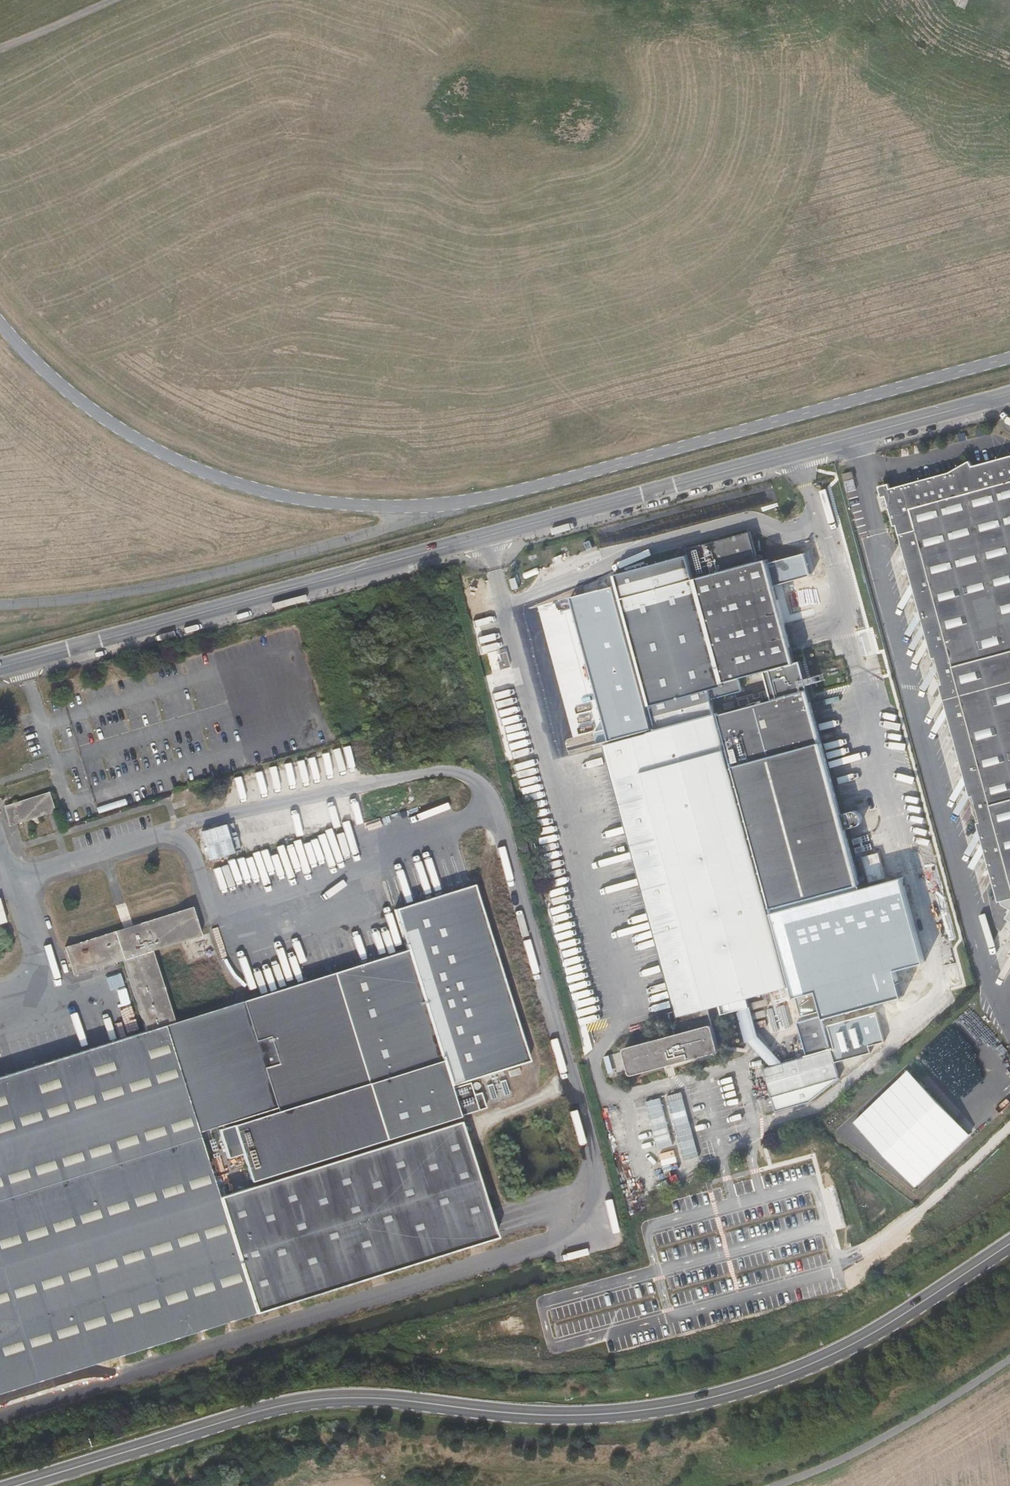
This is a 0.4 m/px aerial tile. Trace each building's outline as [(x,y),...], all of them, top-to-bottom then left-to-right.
[(974,469),(971,462),(936,476),(892,488),(891,483),(880,485),(882,499),(888,498),(895,527),(900,527),(999,899),(1002,898),(1003,901),(1009,905),(1009,458),(974,469)] [(853,814),(852,814),(841,817),(808,689),(804,690),(770,561),(762,563),(754,533),(691,549),(692,555),(620,573),(660,727),(652,729),(653,731),(605,743),(674,1012),(664,1015),(669,1034),(616,1047),(624,1076),(712,1053),(701,1010),(716,1006),(744,999),(783,989),(763,910),(858,885),(844,831),(857,828),(858,827),(861,824),(861,820),(859,817),(856,814),(853,814)] [(494,646),(498,666),(512,664),(507,644),(494,646)] [(590,676),(600,714),(636,705),(627,666),(590,676)] [(53,817),(48,798),(5,811),(11,831),(53,817)] [(412,955),(454,1092),(532,1069),(478,891),(400,914),(412,955)] [(463,1122),(454,1094),(454,1092),(412,955),(179,1025),(158,955),(204,941),(196,909),(68,947),(76,979),(128,963),(149,1035),(0,1080),(0,1391),(257,1313),(241,1259),(245,1258),(261,1311),(498,1239),(464,1127),(224,1200),(203,1131),(283,1107),(286,1112),(229,1130),(235,1158),(249,1155),(257,1184),(463,1122)] [(773,1067),(785,1064),(754,1036),(744,999),(716,1006),(719,1015),(731,1011),(739,1042),(742,1042),(773,1067)] [(807,1022),(814,1020),(811,1009),(793,1013),(796,1025),(807,1022)] [(814,1020),(807,1022),(796,1025),(793,1026),(802,1059),(785,1064),(773,1067),(759,1071),(767,1100),(771,1115),(805,1105),(834,1082),(826,1052),(817,1019),(814,1020)] [(605,1071),(611,1070),(607,1053),(602,1055),(605,1071)] [(675,1069),(677,1075),(693,1071),(692,1065),(675,1069)] [(965,1135),(906,1073),(855,1120),(913,1183),(965,1135)] [(480,1117),(471,1089),(454,1094),(463,1122),(480,1117)]
